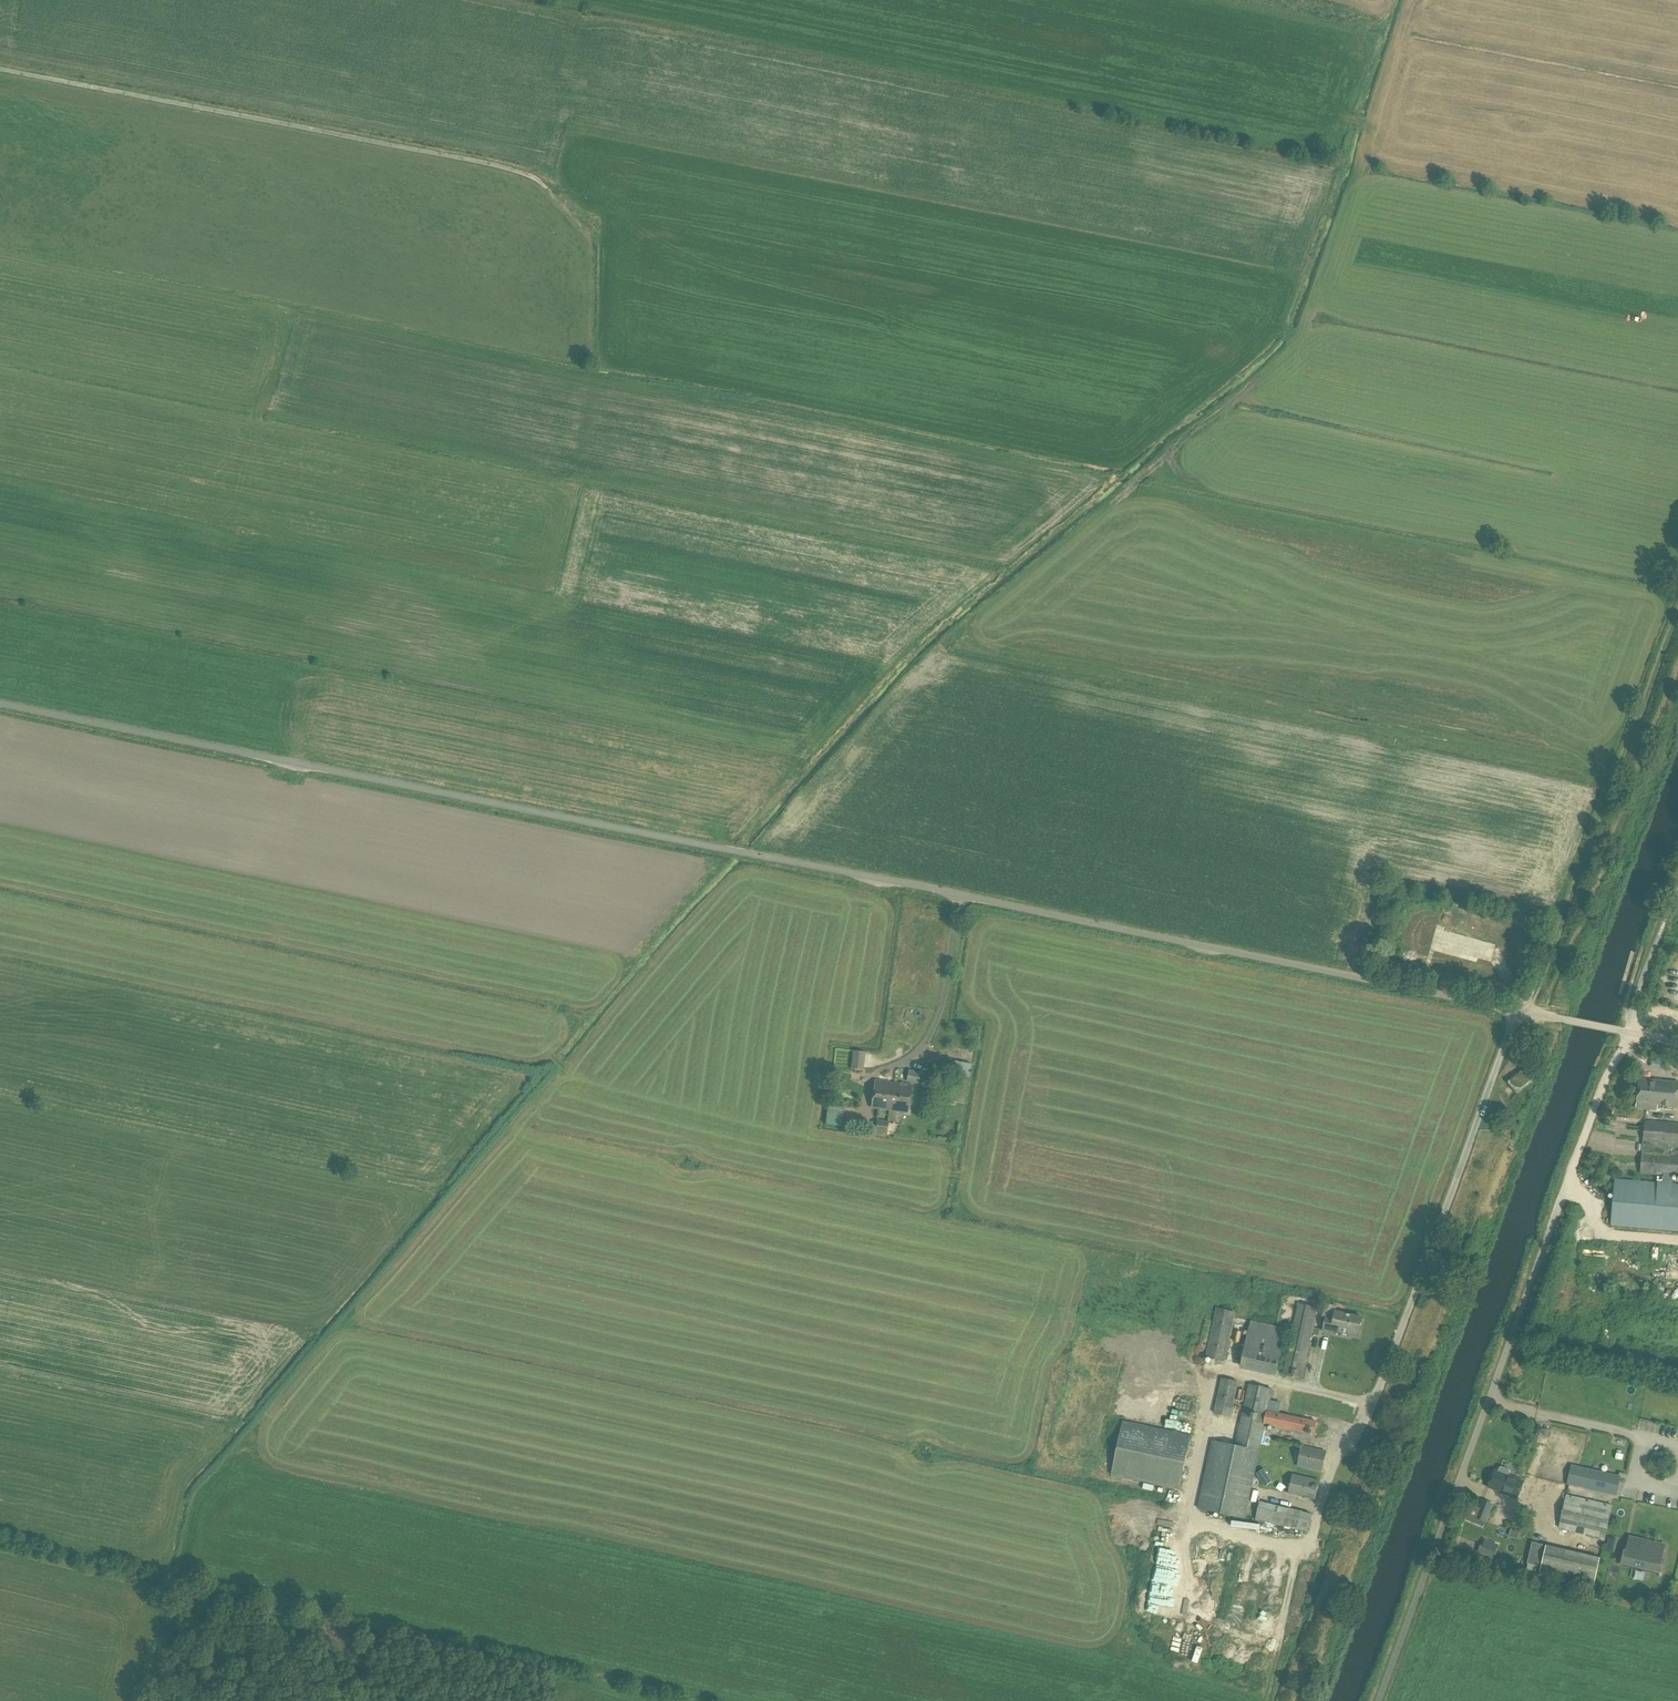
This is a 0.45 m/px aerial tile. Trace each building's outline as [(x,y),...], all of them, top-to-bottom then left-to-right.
[(863,1071),(865,1055),(853,1054),(851,1069),(863,1071)] [(971,1064),(954,1061),(953,1074),(958,1075),(968,1077),(969,1078),(971,1064)] [(909,1070),(907,1081),(918,1084),(920,1072),(909,1070)] [(1520,1096),(1532,1084),(1532,1081),(1522,1072),(1520,1072),(1508,1084),(1508,1086),(1517,1096),(1520,1096)] [(1639,1079),(1636,1109),(1657,1110),(1657,1105),(1677,1107),(1677,1097),(1677,1083),(1639,1079)] [(874,1081),(871,1108),(890,1110),(893,1084),(874,1081)] [(908,1113),(912,1086),(893,1084),(890,1110),(908,1113)] [(842,1127),(845,1107),(828,1105),(825,1125),(842,1127)] [(889,1121),(876,1120),(875,1132),(887,1134),(889,1121)] [(1611,1225),(1677,1231),(1677,1184),(1672,1183),(1672,1176),(1677,1177),(1677,1125),(1645,1122),(1644,1132),(1640,1173),(1658,1174),(1657,1183),(1615,1179),(1613,1202),(1611,1225)] [(1302,1378),(1317,1308),(1298,1304),(1283,1374),(1302,1378)] [(1224,1361),(1235,1313),(1216,1309),(1206,1357),(1224,1361)] [(1323,1331),(1333,1333),(1333,1330),(1358,1336),(1362,1318),(1336,1312),(1334,1319),(1326,1317),(1323,1331)] [(1231,1417),(1238,1382),(1222,1379),(1214,1413),(1231,1417)] [(1316,1421),(1279,1414),(1281,1403),(1270,1400),(1272,1390),(1249,1384),(1235,1446),(1212,1441),(1198,1508),(1245,1518),(1259,1450),(1265,1424),(1314,1434),(1316,1421)] [(1112,1474),(1179,1489),(1191,1436),(1123,1421),(1112,1474)] [(1326,1452),(1302,1446),(1298,1466),(1321,1471),(1326,1452)] [(1488,1487),(1517,1498),(1524,1482),(1508,1475),(1509,1471),(1509,1470),(1501,1467),(1500,1468),(1498,1471),(1495,1470),(1488,1487)] [(1614,1494),(1618,1476),(1580,1468),(1576,1485),(1614,1494)] [(1319,1481),(1293,1474),(1288,1493),(1315,1499),(1319,1481)] [(1567,1495),(1560,1528),(1605,1538),(1612,1505),(1567,1495)] [(1485,1522),(1491,1507),(1489,1506),(1490,1502),(1483,1500),(1476,1518),(1485,1522)] [(1311,1514),(1303,1512),(1299,1529),(1307,1531),(1310,1520),(1311,1514)] [(1630,1537),(1626,1551),(1624,1551),(1622,1563),(1661,1572),(1664,1560),(1662,1560),(1665,1545),(1664,1545),(1664,1546),(1630,1538),(1630,1537)] [(1498,1545),(1485,1540),(1481,1553),(1493,1558),(1498,1545)] [(1543,1544),(1532,1542),(1529,1555),(1540,1557),(1543,1544)] [(1600,1558),(1547,1545),(1540,1573),(1594,1585),(1600,1558)]
